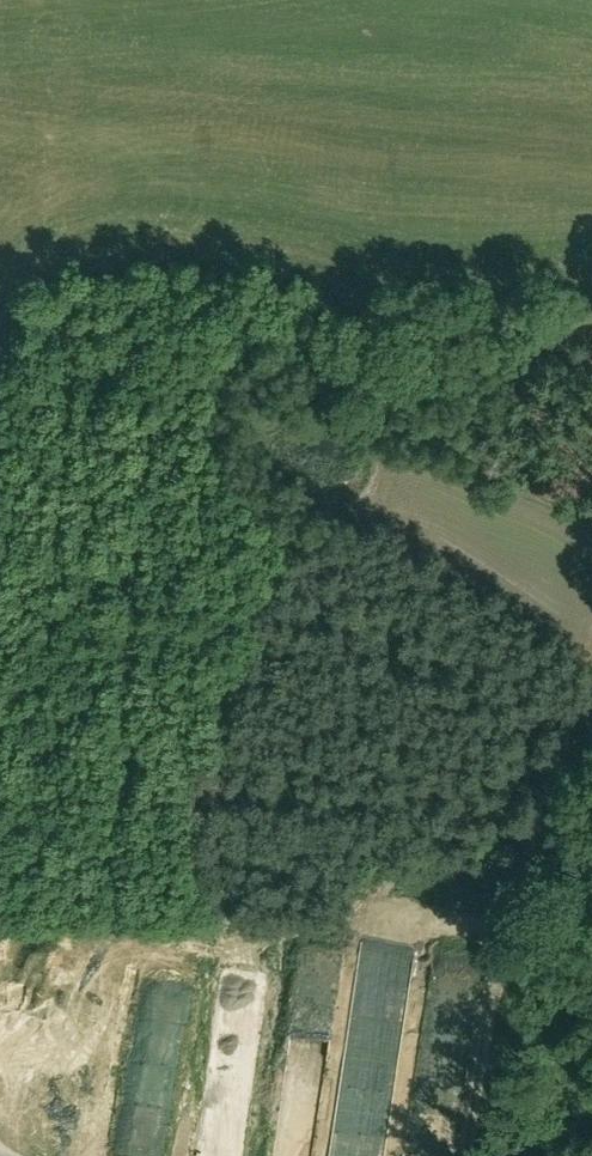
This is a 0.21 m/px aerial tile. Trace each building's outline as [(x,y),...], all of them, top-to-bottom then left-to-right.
[(350,1043),(358,1002),(317,995),(310,1036),(350,1043)]
